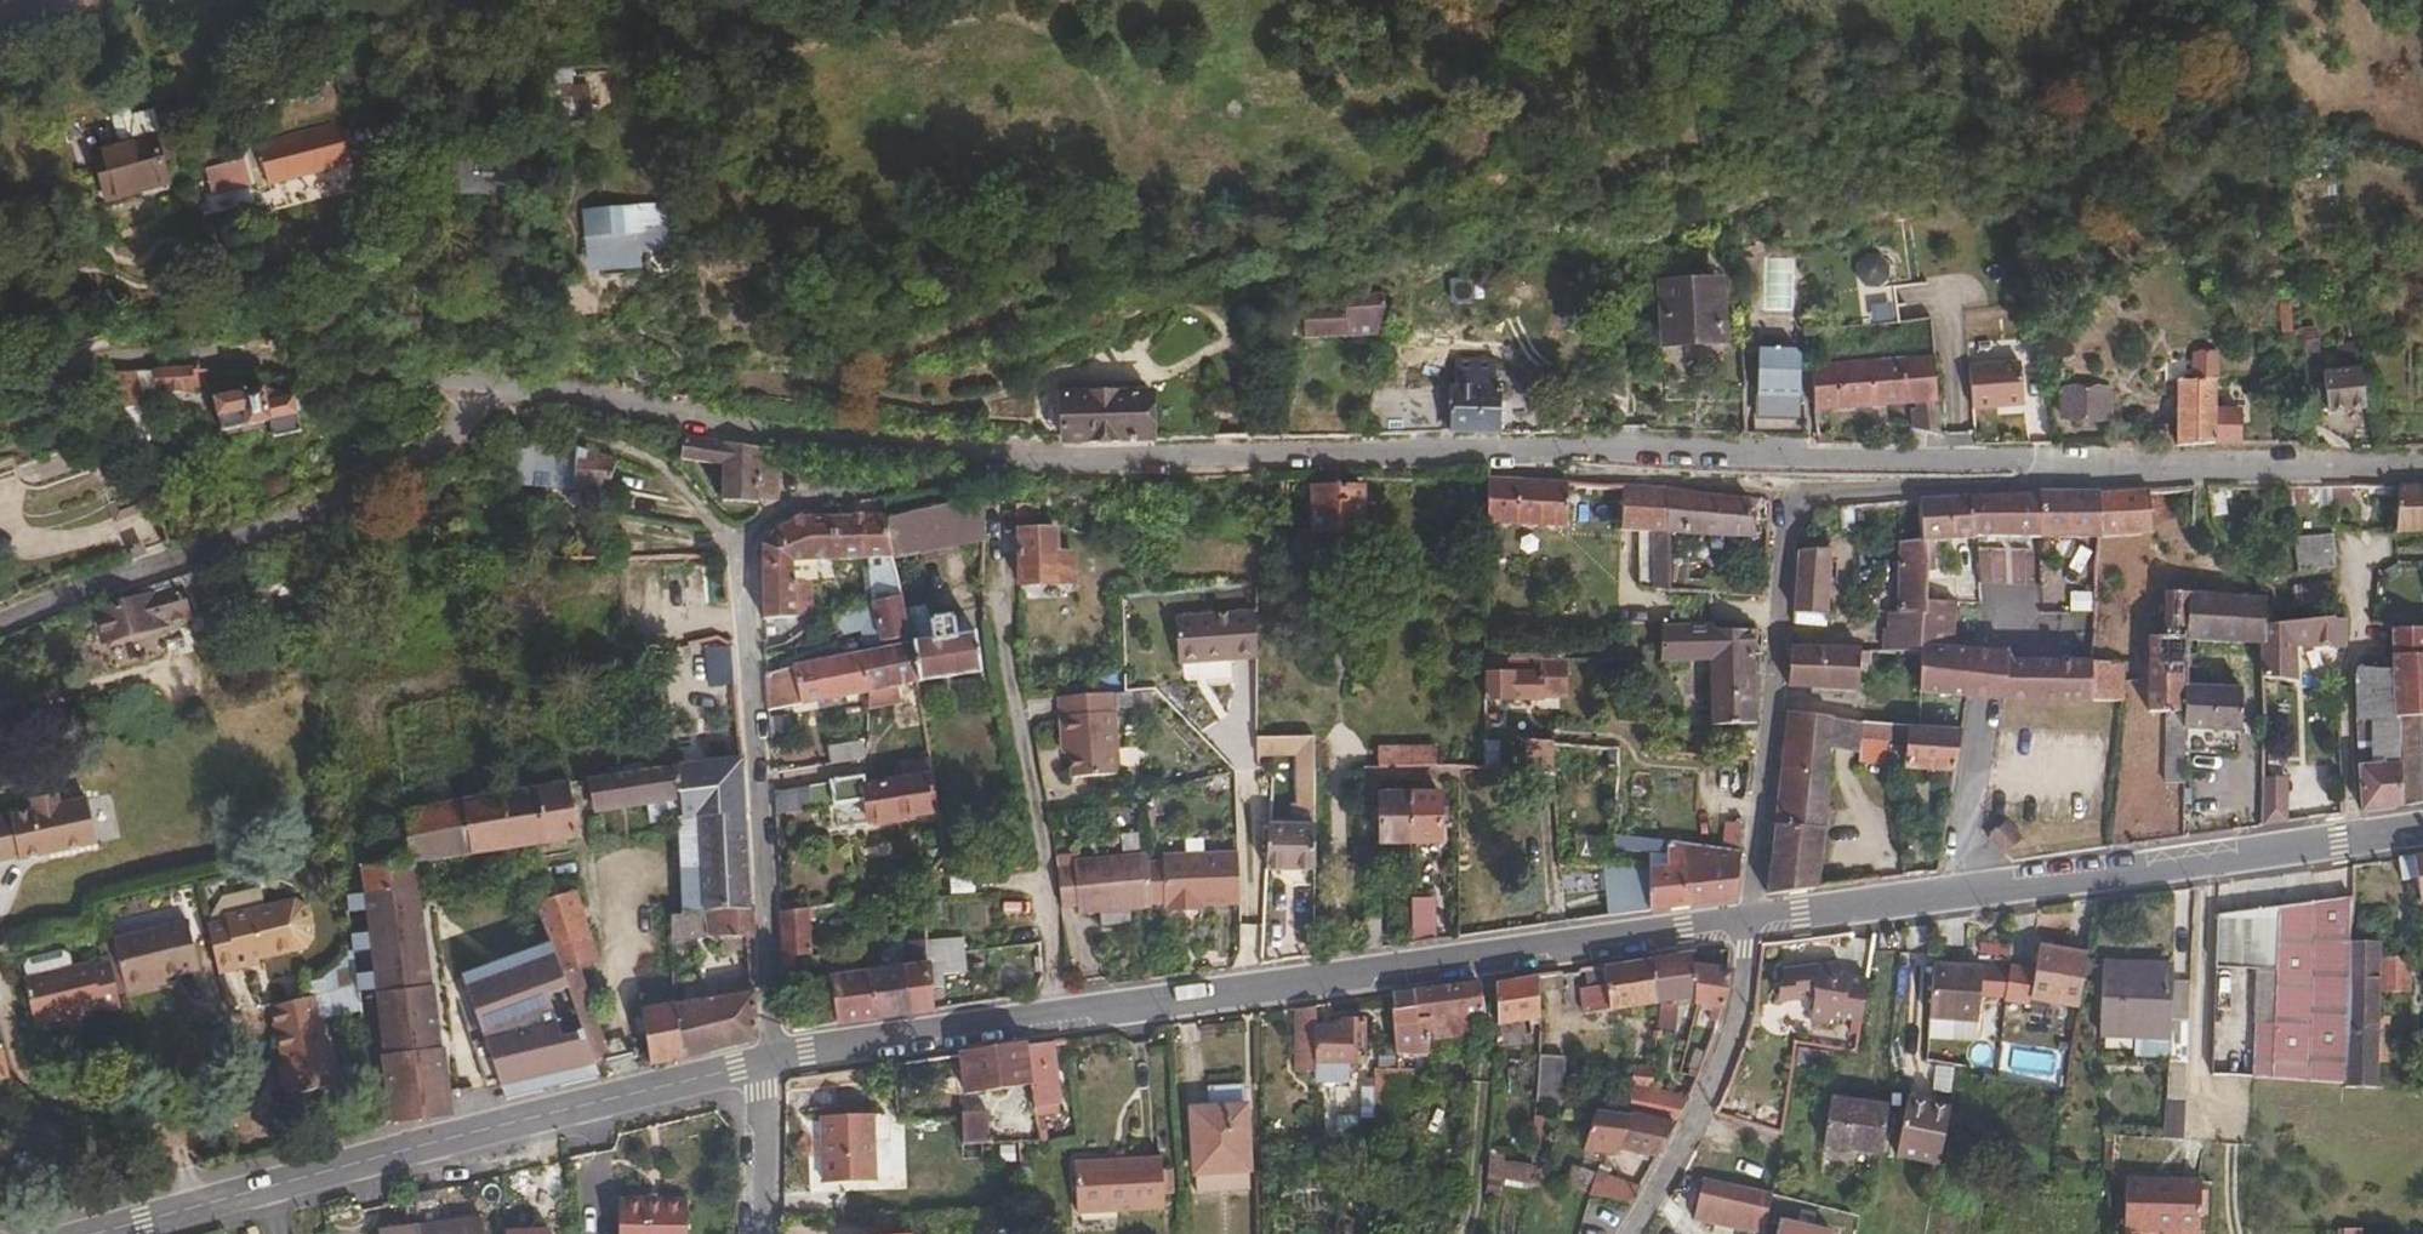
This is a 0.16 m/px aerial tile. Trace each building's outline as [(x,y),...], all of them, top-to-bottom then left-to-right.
[(122,121),(128,144),(149,138),(142,115),(139,107),(133,105),(125,107),(122,112),(122,121)] [(338,124),(282,139),(287,156),(282,157),(288,178),(349,161),(338,124)] [(128,144),(102,150),(120,199),(127,197),(126,192),(162,181),(149,138),(128,144)] [(120,199),(102,150),(88,154),(102,204),(120,199)] [(433,183),(462,184),(456,151),(433,150),(433,183)] [(510,153),(456,151),(462,184),(508,186),(510,153)] [(629,237),(586,239),(587,262),(631,260),(629,237)] [(1651,282),(1654,340),(1710,339),(1708,281),(1651,282)] [(1288,307),(1290,333),(1366,331),(1376,307),(1376,289),(1338,290),(1339,306),(1288,307)] [(1745,348),(1755,431),(1800,433),(1798,394),(1792,394),(1792,353),(1788,349),(1745,348)] [(2211,405),(2211,353),(2186,353),(2186,377),(2157,377),(2157,392),(2171,393),(2171,440),(2171,443),(2213,439),(2235,439),(2234,405),(2211,405)] [(1911,426),(1937,434),(1930,355),(1807,364),(1810,406),(1910,400),(1911,426)] [(2017,358),(1965,362),(1969,404),(2020,400),(2017,358)] [(187,366),(149,367),(150,386),(189,384),(187,366)] [(2361,405),(2357,367),(2319,369),(2322,408),(2361,405)] [(141,399),(133,368),(100,370),(102,375),(114,408),(141,399)] [(1448,381),(1449,428),(1511,427),(1511,382),(1448,381)] [(260,388),(209,396),(215,429),(265,420),(269,435),(297,430),(290,396),(260,388)] [(1056,388),(1056,436),(1095,440),(1146,438),(1144,392),(1087,392),(1087,389),(1056,388)] [(2101,389),(2055,389),(2056,416),(2101,417),(2101,389)] [(680,432),(676,456),(719,463),(719,439),(680,432)] [(719,463),(718,500),(754,502),(754,496),(771,496),(771,488),(772,453),(754,453),(754,445),(719,439),(719,463)] [(614,456),(572,446),(568,484),(606,486),(614,456)] [(121,470),(98,478),(111,512),(133,504),(121,470)] [(1484,476),(1481,558),(1494,558),(1495,523),(1563,526),(1564,480),(1484,476)] [(2393,482),(2391,529),(2422,527),(2422,481),(2393,482)] [(1661,485),(1619,482),(1614,526),(1636,527),(1635,580),(1667,586),(1666,530),(1661,485)] [(1358,485),(1310,484),(1309,528),(1358,529),(1358,485)] [(1661,485),(1666,530),(1719,532),(1710,490),(1661,485)] [(2146,530),(2143,487),(2096,489),(2092,536),(2146,530)] [(2092,536),(2096,489),(2033,490),(2031,535),(2032,535),(2092,536)] [(1710,490),(1719,532),(1752,534),(1745,494),(1710,490)] [(2031,535),(2033,490),(1968,493),(1967,534),(2031,535)] [(882,514),(890,553),(982,535),(977,493),(882,514)] [(1967,534),(1968,493),(1914,497),(1913,538),(1918,538),(1967,537),(1967,534)] [(881,510),(825,512),(834,555),(879,553),(886,595),(897,593),(893,572),(890,553),(882,514),(881,510)] [(759,563),(791,563),(791,557),(834,555),(825,512),(795,513),(774,525),(776,536),(760,541),(759,563)] [(1014,524),(1016,580),(1016,601),(1053,600),(1053,581),(1069,581),(1069,556),(1052,556),(1051,524),(1014,524)] [(2334,533),(2297,533),(2297,568),(2334,567),(2334,533)] [(1895,538),(1892,610),(1916,611),(1917,599),(1917,595),(1918,538),(1913,538),(1895,538)] [(1826,545),(1793,546),(1788,610),(1822,612),(1826,545)] [(2007,584),(2038,584),(2039,552),(2008,552),(2007,584)] [(791,563),(759,563),(759,616),(791,616),(791,599),(791,576),(791,563)] [(914,567),(893,572),(897,593),(906,640),(913,677),(977,668),(972,627),(951,631),(948,611),(923,615),(914,567)] [(808,576),(791,576),(791,599),(808,597),(808,576)] [(175,586),(90,609),(97,637),(182,614),(175,586)] [(2142,632),(2141,662),(2184,664),(2186,635),(2189,589),(2160,586),(2157,632),(2142,632)] [(2189,589),(2186,635),(2257,640),(2258,618),(2259,602),(2259,594),(2247,593),(2189,589)] [(868,601),(871,618),(877,645),(906,640),(897,593),(886,595),(868,598),(868,601)] [(2083,698),(2084,661),(2082,661),(1999,658),(2000,649),(1970,648),(1951,647),(1952,601),(1917,599),(1916,611),(1917,631),(1915,639),(1914,650),(1911,691),(2017,697),(2083,698)] [(1168,606),(1167,652),(1245,654),(1247,608),(1168,606)] [(1916,611),(1892,610),(1891,638),(1915,639),(1917,631),(1916,611)] [(2257,640),(2256,672),(2290,676),(2288,646),(2339,642),(2338,614),(2333,614),(2258,618),(2257,640)] [(1654,619),(1653,643),(1652,657),(1702,660),(1702,654),(1704,624),(1705,621),(1654,619)] [(1746,653),(1744,626),(1704,624),(1702,654),(1746,653)] [(2392,625),(2385,624),(2388,667),(2392,715),(2395,715),(2397,801),(2422,798),(2422,627),(2392,625)] [(913,677),(906,640),(877,645),(856,648),(864,687),(913,677)] [(727,644),(707,647),(711,683),(731,680),(727,644)] [(1785,644),(1782,682),(1852,688),(1852,686),(1855,647),(1785,644)] [(864,687),(856,648),(792,661),(773,666),(761,669),(764,707),(864,687)] [(1748,694),(1746,653),(1702,654),(1702,660),(1704,696),(1748,694)] [(1477,655),(1476,698),(1533,699),(1533,695),(1559,696),(1560,658),(1533,659),(1533,657),(1477,655)] [(2102,698),(2104,661),(2084,661),(2083,698),(2102,698)] [(2141,662),(2138,710),(2161,710),(2160,779),(2179,780),(2181,724),(2178,724),(2181,682),(2183,682),(2184,664),(2141,662)] [(2397,801),(2395,715),(2392,715),(2388,667),(2350,665),(2357,807),(2397,801)] [(2178,724),(2181,724),(2238,726),(2240,685),(2183,682),(2181,682),(2178,724)] [(1107,689),(1052,693),(1055,735),(1065,735),(1066,749),(1067,773),(1114,769),(1107,689)] [(1748,694),(1704,696),(1705,722),(1749,720),(1748,694)] [(1812,884),(1826,712),(1780,707),(1771,817),(1766,817),(1759,863),(1766,864),(1762,890),(1812,884)] [(1857,719),(1856,735),(1902,739),(1899,764),(1949,768),(1954,726),(1908,723),(1857,719)] [(1247,732),(1246,742),(1287,743),(1287,733),(1278,733),(1247,732)] [(1287,733),(1287,743),(1288,763),(1307,763),(1306,734),(1287,733)] [(1065,735),(1055,735),(1056,750),(1066,749),(1065,735)] [(1515,737),(1515,765),(1546,764),(1544,739),(1515,737)] [(1372,745),(1371,762),(1401,763),(1426,764),(1427,747),(1372,745)] [(744,901),(737,757),(586,775),(591,807),(645,801),(647,819),(698,814),(702,908),(744,905),(744,901)] [(1290,821),(1258,819),(1257,864),(1309,866),(1307,763),(1288,763),(1290,821)] [(2266,821),(2294,818),(2288,770),(2260,773),(2266,821)] [(860,772),(829,777),(834,821),(931,807),(934,807),(928,771),(860,779),(860,772)] [(501,787),(514,842),(575,834),(564,779),(501,787)] [(769,788),(770,809),(808,802),(804,782),(769,788)] [(514,842),(501,787),(397,800),(405,857),(357,862),(388,1116),(442,1106),(411,856),(514,842)] [(1403,840),(1402,791),(1372,790),(1373,840),(1403,840)] [(0,815),(0,859),(100,843),(92,796),(64,801),(63,791),(33,796),(35,809),(0,815)] [(1402,791),(1403,840),(1432,840),(1431,791),(1402,791)] [(1732,896),(1736,847),(1661,838),(1661,862),(1680,863),(1680,903),(1732,896)] [(1233,896),(1232,845),(1160,846),(1160,897),(1163,897),(1163,902),(1184,902),(1184,896),(1194,896),(1233,896)] [(1147,900),(1145,848),(1073,852),(1075,903),(1147,900)] [(2393,854),(2396,877),(2409,875),(2412,899),(2418,898),(2420,909),(2422,909),(2422,850),(2393,854)] [(1601,898),(1602,913),(1680,903),(1680,863),(1661,862),(1607,862),(1609,897),(1601,898)] [(550,942),(593,1062),(603,1058),(570,959),(588,953),(568,888),(534,897),(550,942)] [(1425,894),(1406,895),(1407,938),(1427,936),(1425,894)] [(283,895),(272,898),(285,947),(295,945),(300,934),(301,920),(298,912),(292,903),(283,895)] [(219,916),(198,920),(210,966),(285,947),(272,898),(218,911),(219,916)] [(2269,1072),(2341,1080),(2345,939),(2346,903),(2212,899),(2210,949),(2271,952),(2269,1072)] [(777,907),(780,952),(804,947),(801,903),(777,907)] [(1376,911),(1358,911),(1359,945),(1377,943),(1376,911)] [(108,935),(122,992),(144,986),(143,978),(158,974),(189,965),(178,917),(108,935)] [(920,933),(922,959),(938,958),(937,947),(957,945),(957,931),(920,933)] [(108,935),(98,938),(103,960),(113,994),(122,992),(108,935)] [(2341,1085),(2372,1088),(2375,940),(2345,939),(2341,1080),(2341,1085)] [(593,1062),(550,942),(463,973),(506,1092),(593,1062)] [(2077,971),(2081,949),(2033,942),(2025,995),(2072,1003),(2077,971)] [(1685,993),(1684,960),(1683,950),(1646,955),(1646,959),(1649,997),(1685,993)] [(17,965),(20,979),(66,967),(62,954),(56,951),(21,959),(17,965)] [(1832,955),(1784,960),(1787,984),(1806,983),(1807,991),(1804,1012),(1823,1016),(1824,1008),(1856,1014),(1860,989),(1863,972),(1845,969),(1832,955)] [(927,1005),(922,959),(892,963),(898,1009),(927,1005)] [(1649,997),(1646,959),(1622,961),(1623,1001),(1649,997)] [(66,967),(20,979),(17,979),(30,1034),(61,1027),(70,1011),(74,1014),(115,1003),(113,994),(103,960),(84,965),(84,963),(66,967)] [(1721,966),(1717,965),(1684,960),(1685,993),(1685,998),(1702,1002),(1701,1013),(1709,1015),(1721,966)] [(1787,984),(1784,960),(1773,961),(1774,994),(1807,991),(1806,983),(1787,984)] [(1622,961),(1598,964),(1598,983),(1573,985),(1574,1001),(1580,1000),(1580,1007),(1623,1001),(1622,961)] [(898,1009),(892,963),(864,967),(871,1013),(898,1009)] [(1926,963),(1922,1018),(1971,1020),(1971,998),(1987,998),(1989,967),(1926,963)] [(871,1013),(864,967),(825,972),(828,998),(802,1002),(803,1022),(871,1013)] [(1533,974),(1533,981),(1556,979),(1556,968),(1533,971),(1533,974)] [(143,978),(144,986),(159,982),(158,974),(143,978)] [(1489,980),(1491,1021),(1532,1016),(1533,981),(1533,974),(1489,980)] [(1410,1014),(1424,1013),(1440,1012),(1441,1032),(1468,1029),(1467,1011),(1475,1010),(1472,982),(1472,979),(1408,988),(1410,1014)] [(2159,1039),(2160,1001),(2160,987),(2089,982),(2086,1058),(2156,1062),(2155,1114),(2177,1116),(2181,1040),(2159,1039)] [(748,987),(671,1001),(678,1052),(751,1034),(748,987)] [(1424,1034),(1424,1013),(1410,1014),(1408,988),(1387,991),(1389,1012),(1384,1012),(1386,1031),(1388,1031),(1389,1036),(1424,1034)] [(259,1000),(266,1027),(274,1059),(268,1061),(274,1088),(281,1086),(281,1088),(326,1077),(310,1012),(308,1012),(302,990),(259,1000)] [(637,1006),(645,1060),(678,1052),(671,1001),(637,1006)] [(2159,1039),(2181,1040),(2182,1002),(2160,1001),(2159,1039)] [(1309,1002),(1290,1004),(1291,1061),(1309,1061),(1309,1058),(1309,1024),(1309,1002)] [(1335,1025),(1309,1024),(1309,1058),(1358,1059),(1360,1017),(1335,1016),(1335,1025)] [(1680,1034),(1691,1037),(1703,1040),(1706,1030),(1692,1027),(1693,1021),(1683,1019),(1680,1034)] [(1055,1104),(1045,1037),(1022,1041),(1028,1081),(1032,1107),(1055,1104)] [(1022,1041),(955,1050),(961,1089),(1028,1081),(1022,1041)] [(1699,1050),(1688,1048),(1679,1046),(1670,1070),(1689,1075),(1699,1050)] [(1433,1051),(1423,1051),(1423,1067),(1399,1067),(1399,1083),(1410,1084),(1410,1089),(1423,1089),(1423,1084),(1435,1084),(1433,1051)] [(1527,1100),(1552,1103),(1555,1055),(1530,1052),(1527,1100)] [(1646,1065),(1625,1063),(1626,1085),(1644,1088),(1646,1065)] [(1378,1115),(1383,1066),(1372,1066),(1368,1115),(1378,1115)] [(1681,1094),(1644,1088),(1626,1085),(1622,1112),(1667,1121),(1681,1094)] [(953,1092),(939,1093),(940,1106),(953,1105),(953,1092)] [(1873,1151),(1882,1104),(1828,1095),(1819,1141),(1873,1151)] [(1932,1166),(1943,1110),(1900,1101),(1889,1158),(1932,1166)] [(1238,1103),(1185,1108),(1192,1171),(1243,1166),(1238,1103)] [(1622,1112),(1585,1107),(1573,1147),(1609,1147),(1613,1143),(1622,1112)] [(956,1110),(956,1113),(958,1141),(998,1138),(997,1108),(956,1110)] [(866,1111),(815,1113),(818,1180),(870,1177),(866,1111)] [(1667,1121),(1622,1112),(1613,1143),(1650,1150),(1667,1121)] [(1026,1126),(1026,1137),(1036,1137),(1035,1126),(1026,1126)] [(1486,1154),(1484,1176),(1529,1181),(1531,1159),(1486,1154)] [(1158,1155),(1115,1158),(1115,1165),(1071,1167),(1073,1209),(1160,1204),(1158,1155)] [(1070,1160),(1071,1167),(1115,1165),(1115,1158),(1070,1160)] [(1715,1178),(1695,1173),(1684,1217),(1708,1223),(1707,1229),(1724,1233),(1726,1226),(1755,1232),(1764,1189),(1715,1178)] [(2154,1233),(2194,1233),(2197,1178),(2122,1174),(2119,1224),(2154,1225),(2154,1233)] [(1597,1183),(1594,1193),(1622,1198),(1628,1189),(1597,1183)] [(612,1195),(611,1233),(677,1233),(679,1196),(612,1195)] [(474,1218),(373,1228),(373,1233),(475,1233),(474,1218)] [(1773,1233),(1799,1233),(1800,1225),(1777,1219),(1773,1233)] [(2339,1222),(2330,1222),(2330,1233),(2339,1233),(2339,1222)] [(2339,1233),(2357,1233),(2357,1222),(2339,1222),(2339,1233)] [(1800,1225),(1799,1233),(1824,1233),(1825,1231),(1800,1225)]
